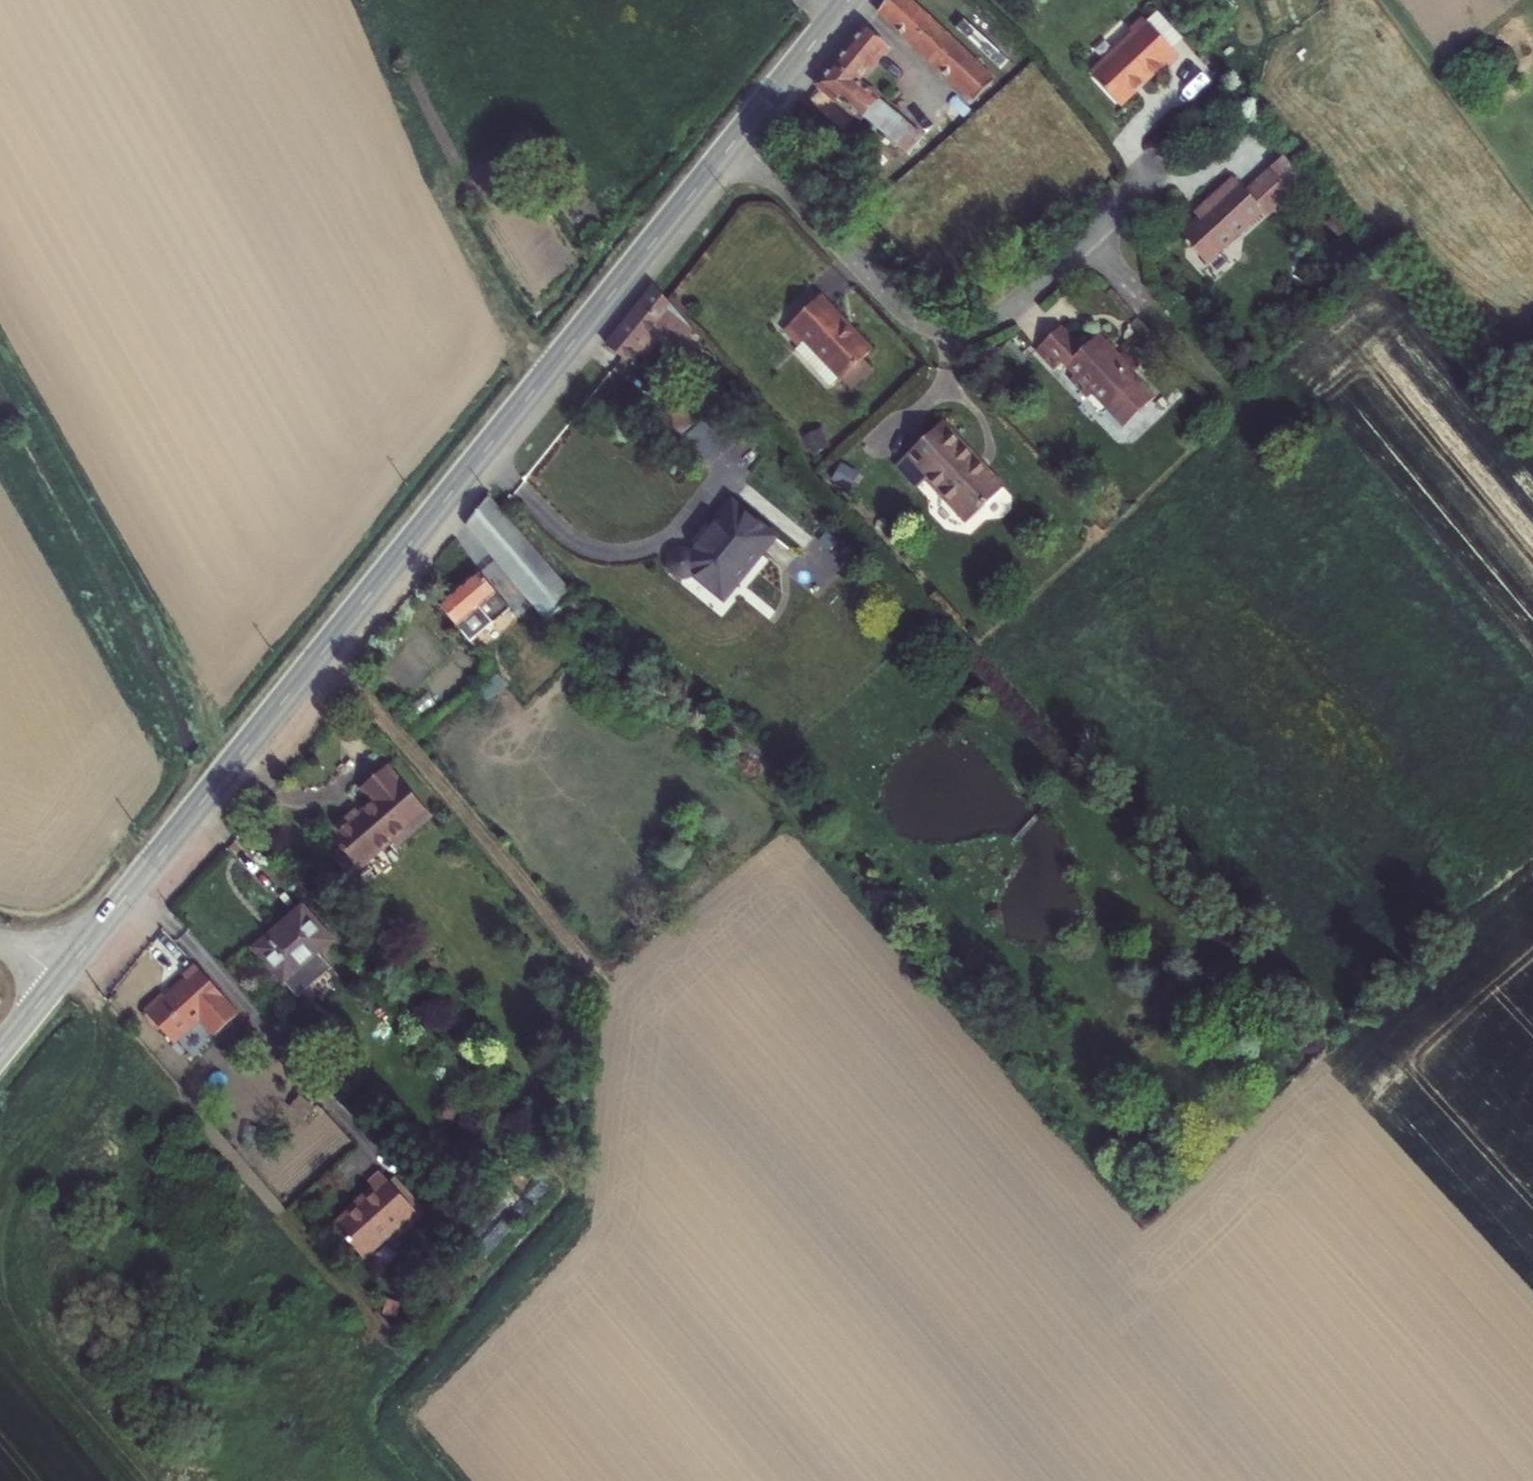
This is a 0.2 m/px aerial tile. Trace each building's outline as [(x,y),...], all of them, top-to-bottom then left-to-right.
[(920,0),(878,0),(890,12),(972,89),(992,68),(920,0)] [(1125,84),(1169,46),(1172,50),(1185,38),(1154,0),(1151,0),(1139,11),(1142,14),(1098,51),(1125,84)] [(862,100),(894,126),(908,137),(926,119),(859,65),(884,35),(876,29),(862,18),(818,70),(833,83),(858,104),(862,100)] [(917,227),(941,203),(1005,139),(955,90),(926,119),(908,137),(868,178),(917,227)] [(856,165),(868,178),(908,137),(894,126),(856,165)] [(1288,190),(1266,167),(1242,191),(1227,176),(1200,203),(1205,208),(1179,234),(1205,260),(1258,208),(1264,214),(1288,190)] [(694,379),(716,358),(667,302),(650,285),(607,338),(602,345),(613,353),(618,357),(647,323),(694,379)] [(796,338),(791,343),(829,384),(838,374),(862,353),(869,346),(815,289),(780,321),(796,338)] [(1064,324),(1038,348),(1057,368),(1065,361),(1077,374),(1072,379),(1087,396),(1093,391),(1128,428),(1158,401),(1132,373),(1141,365),(1126,349),(1118,357),(1113,350),(1117,347),(1102,331),(1095,338),(1089,331),(1079,340),(1064,324)] [(869,362),(862,353),(838,374),(848,384),(869,362)] [(720,362),(659,419),(669,427),(728,372),(720,362)] [(1002,484),(942,418),(895,459),(916,482),(925,475),(965,518),(1002,484)] [(464,528),(538,608),(565,583),(488,501),(478,490),(455,518),(464,528)] [(691,572),(719,594),(733,576),(739,580),(776,535),(733,500),(690,552),(687,550),(684,550),(680,550),(677,550),(674,552),(671,555),(669,557),(668,561),(669,565),(671,568),(673,572),(677,574),(680,575),(684,575),(688,574),(691,572)] [(469,563),(430,597),(460,630),(497,595),(469,563)] [(719,594),(724,598),(739,580),(733,576),(719,594)] [(325,836),(354,870),(384,844),(390,850),(423,822),(382,771),(357,793),(367,805),(349,821),(345,817),(325,836)] [(255,950),(298,998),(332,969),(318,953),(330,943),(302,910),(255,950)] [(143,1015),(173,1048),(213,1013),(208,1007),(219,996),(194,969),(183,980),(187,984),(166,1001),(162,998),(143,1015)] [(208,1007),(213,1013),(224,1003),(219,996),(208,1007)] [(371,1268),(424,1221),(389,1182),(376,1193),(382,1199),(342,1237),(371,1268)]
